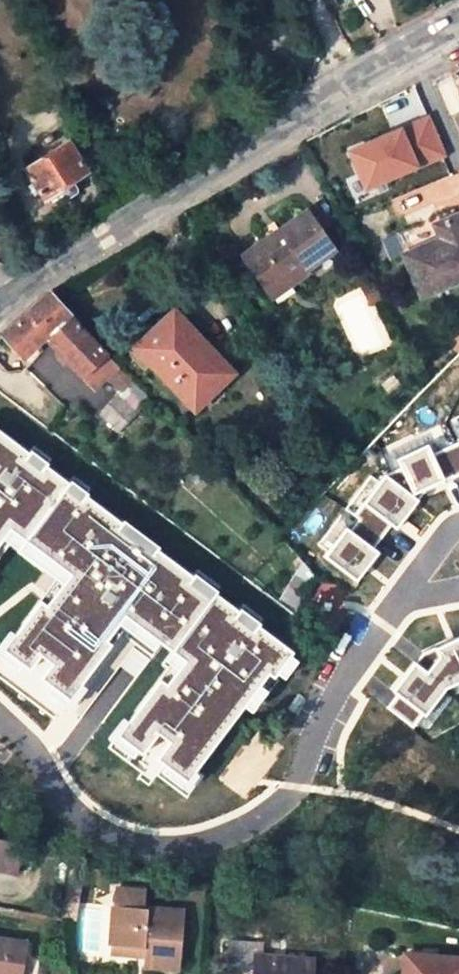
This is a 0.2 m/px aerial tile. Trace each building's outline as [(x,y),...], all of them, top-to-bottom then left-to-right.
[(344,151),(363,194),(447,157),(428,114),(344,151)] [(68,143),(26,170),(45,200),(86,173),(68,143)] [(396,232),(423,296),(458,280),(458,224),(452,208),(396,232)] [(255,253),(270,287),(311,268),(314,276),(342,263),(323,220),(255,253)] [(311,268),(270,287),(273,295),(276,301),(316,283),(314,276),(311,268)] [(372,307),(383,302),(376,287),(365,292),(372,307)] [(24,359),(46,339),(70,316),(50,294),(49,293),(23,317),(3,335),(24,359)] [(195,410),(215,391),(203,380),(217,367),(185,334),(191,328),(173,311),(135,348),(195,410)] [(96,365),(108,355),(70,316),(46,339),(83,377),(96,365)] [(235,372),(191,328),(185,334),(217,367),(203,380),(215,391),(235,372)] [(96,365),(106,376),(117,365),(108,355),(96,365)] [(132,381),(117,365),(106,376),(122,392),(132,381)] [(120,431),(136,414),(116,396),(100,413),(120,431)] [(0,434),(0,546),(11,531),(74,578),(50,611),(43,605),(8,651),(34,671),(44,657),(56,666),(45,680),(74,701),(111,650),(106,645),(126,618),(187,663),(167,690),(160,685),(118,742),(144,761),(161,737),(172,745),(160,762),(191,785),(274,672),(278,676),(296,652),(0,434)] [(429,448),(398,462),(413,496),(440,485),(458,476),(457,472),(458,471),(458,451),(458,450),(449,455),(447,451),(433,457),(429,448)] [(390,478),(359,519),(380,535),(388,525),(397,532),(408,518),(420,501),(413,496),(390,478)] [(383,552),(373,544),(380,535),(359,519),(329,558),(360,581),(371,566),(383,552)] [(338,627),(348,638),(356,624),(349,616),(338,627)] [(458,682),(458,640),(451,643),(437,649),(441,661),(430,674),(416,665),(404,681),(395,692),(400,696),(389,709),(414,728),(446,687),(458,682)] [(23,842),(0,838),(0,859),(19,863),(23,842)] [(117,888),(115,904),(146,907),(148,892),(117,888)] [(115,904),(111,943),(143,947),(143,956),(142,964),(178,967),(183,910),(146,907),(115,904)] [(0,935),(0,973),(23,973),(30,940),(0,935)] [(228,938),(226,963),(252,967),(252,973),(310,973),(311,958),(253,952),(255,940),(228,938)] [(143,947),(111,943),(109,953),(143,956),(143,947)] [(401,952),(399,973),(458,973),(458,956),(401,952)]
